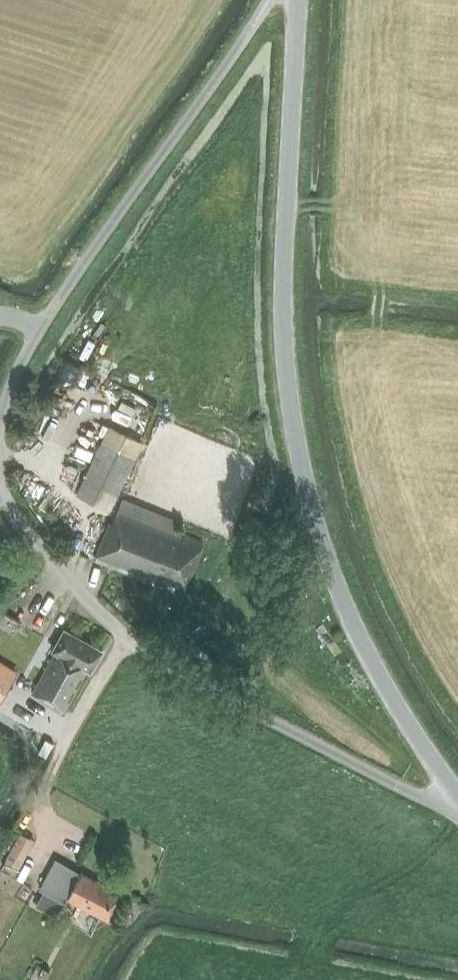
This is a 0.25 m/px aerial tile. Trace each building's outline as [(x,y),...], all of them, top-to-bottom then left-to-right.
[(102,444),(77,494),(110,510),(135,460),(102,444)] [(112,524),(110,523),(98,552),(94,550),(92,555),(96,557),(95,560),(165,588),(166,584),(167,584),(168,581),(185,588),(204,541),(185,534),(183,538),(176,535),(180,523),(122,499),(117,511),(112,524)] [(28,606),(17,599),(10,612),(20,618),(28,606)] [(65,710),(84,677),(86,678),(102,650),(64,629),(52,650),(55,651),(33,690),(46,698),(45,700),(65,710)] [(16,672),(0,663),(0,698),(16,672)] [(19,833),(5,862),(19,869),(33,840),(19,833)] [(108,920),(124,893),(97,879),(96,881),(80,872),(80,873),(56,859),(40,890),(64,902),(67,898),(108,920)]
